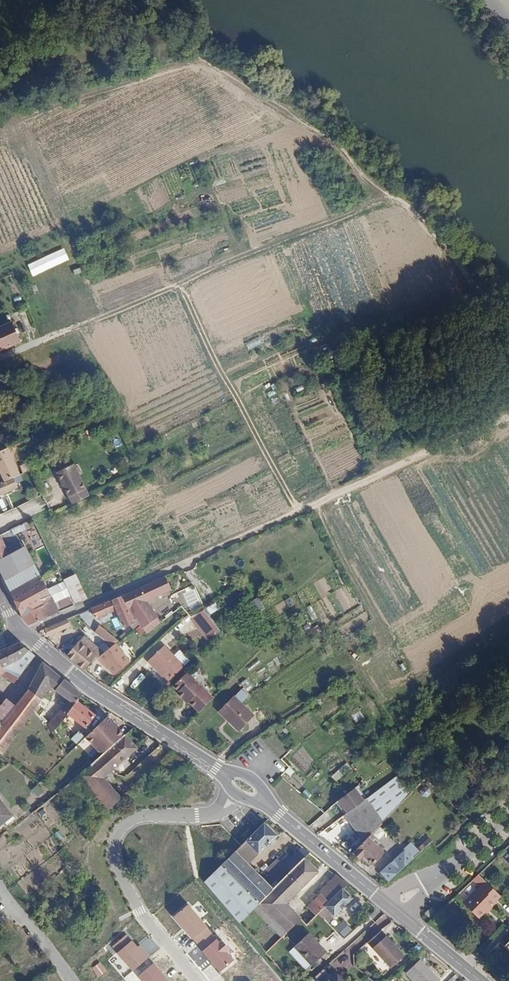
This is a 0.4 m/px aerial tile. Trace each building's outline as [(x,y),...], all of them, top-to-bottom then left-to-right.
[(64,248),(28,264),(33,276),(69,260),(64,248)] [(0,328),(0,351),(21,342),(12,322),(0,328)] [(30,439),(25,427),(18,431),(23,442),(30,439)] [(4,482),(14,478),(21,475),(8,449),(0,452),(0,471),(4,482)] [(56,474),(72,505),(90,496),(74,464),(72,465),(68,458),(55,465),(59,472),(56,474)] [(18,486),(14,478),(4,482),(3,482),(7,492),(18,486)] [(0,536),(0,560),(9,556),(0,536)] [(9,556),(0,560),(0,570),(10,593),(41,577),(37,567),(26,547),(10,556),(9,556)] [(74,575),(63,580),(64,583),(74,603),(85,598),(74,575)] [(121,596),(119,596),(121,598),(135,617),(140,623),(146,633),(161,621),(157,617),(147,600),(171,588),(171,587),(169,584),(164,575),(135,589),(121,596)] [(41,577),(10,593),(12,597),(22,618),(45,606),(42,601),(51,596),(49,591),(41,577)] [(22,618),(29,625),(75,606),(74,603),(64,583),(49,591),(51,596),(42,601),(45,606),(22,618)] [(119,596),(91,607),(95,617),(116,608),(123,625),(131,622),(135,627),(140,623),(135,617),(132,618),(121,598),(119,596)] [(256,596),(248,602),(255,613),(262,607),(256,596)] [(218,600),(206,607),(210,614),(220,607),(218,600)] [(309,605),(305,608),(312,621),(317,618),(309,605)] [(206,607),(193,615),(195,618),(210,640),(221,630),(210,614),(206,607)] [(192,614),(188,610),(183,615),(187,618),(192,614)] [(118,617),(112,619),(116,630),(122,627),(118,617)] [(45,628),(48,637),(72,627),(68,618),(45,628)] [(307,623),(302,626),(309,638),(313,635),(307,623)] [(98,624),(93,631),(111,646),(115,642),(118,640),(98,624)] [(317,625),(311,628),(314,634),(320,630),(317,625)] [(67,655),(83,668),(97,657),(103,652),(83,636),(67,655)] [(0,649),(0,665),(1,667),(19,659),(22,661),(17,670),(20,673),(34,654),(18,641),(0,649)] [(103,652),(97,657),(102,664),(104,662),(114,674),(130,662),(115,642),(111,646),(103,652)] [(147,661),(161,676),(177,661),(162,646),(147,661)] [(19,659),(1,667),(4,671),(6,670),(18,675),(20,673),(17,670),(22,661),(19,659)] [(46,664),(42,661),(28,687),(41,698),(50,685),(62,695),(67,700),(65,703),(61,709),(66,714),(68,712),(77,700),(82,694),(80,692),(46,664)] [(14,682),(18,675),(6,670),(4,671),(1,673),(14,682)] [(212,697),(186,671),(172,687),(176,691),(187,701),(199,711),(212,697)] [(245,699),(251,692),(244,686),(238,693),(237,692),(221,710),(241,729),(258,712),(245,699)] [(28,687),(27,689),(1,721),(1,720),(0,721),(0,752),(1,753),(20,728),(39,701),(41,698),(28,687)] [(174,693),(185,704),(187,701),(176,691),(174,693)] [(315,707),(322,703),(319,698),(312,702),(315,707)] [(93,714),(77,700),(68,712),(85,726),(93,714)] [(357,708),(349,713),(355,722),(363,717),(357,708)] [(52,732),(66,714),(61,709),(60,711),(45,724),(52,732)] [(101,755),(123,734),(106,715),(84,736),(101,755)] [(76,744),(84,736),(78,730),(71,737),(76,744)] [(101,755),(78,775),(108,809),(121,797),(103,776),(135,747),(123,734),(101,755)] [(346,762),(331,776),(335,782),(351,768),(346,762)] [(289,767),(285,772),(290,776),(294,772),(289,767)] [(341,817),(340,818),(363,842),(370,834),(410,792),(396,776),(366,798),(341,817)] [(42,790),(36,784),(30,789),(36,795),(42,790)] [(357,786),(332,805),(335,810),(341,817),(366,798),(357,786)] [(424,787),(419,790),(421,796),(426,798),(430,794),(429,788),(424,787)] [(10,821),(7,817),(1,822),(4,826),(10,821)] [(259,826),(247,838),(234,851),(230,855),(221,863),(258,903),(278,884),(273,879),(268,884),(252,867),(280,839),(263,821),(259,826)] [(385,843),(391,838),(386,832),(380,837),(385,843)] [(363,842),(354,851),(360,858),(364,854),(371,862),(381,852),(370,839),(372,836),(370,834),(363,842)] [(430,842),(431,840),(428,837),(416,848),(419,852),(430,842)] [(309,852),(298,843),(284,858),(285,859),(294,868),(304,858),(309,852)] [(403,850),(411,859),(414,856),(406,847),(403,850)] [(381,871),(388,880),(411,859),(403,850),(381,871)] [(279,882),(278,884),(258,903),(254,908),(281,937),(300,919),(286,903),(317,871),(304,858),(294,868),(279,882)] [(294,868),(285,859),(276,868),(276,873),(280,877),(277,880),(279,882),(294,868)] [(254,908),(258,903),(221,863),(203,881),(238,923),(254,908)] [(478,872),(472,878),(479,885),(485,879),(478,872)] [(347,883),(337,875),(318,894),(320,895),(328,903),(340,891),(342,889),(347,883)] [(485,879),(479,885),(457,907),(473,922),(482,912),(484,914),(496,902),(494,900),(500,894),(485,879)] [(340,891),(328,903),(317,913),(327,922),(352,898),(342,889),(340,891)] [(328,903),(320,895),(310,905),(310,909),(316,916),(317,913),(328,903)] [(207,928),(189,904),(173,916),(193,939),(207,928)] [(430,907),(424,912),(428,917),(434,911),(430,907)] [(335,930),(340,936),(343,933),(337,928),(335,930)] [(375,949),(388,936),(382,929),(369,942),(375,949)] [(308,935),(293,949),(309,967),(324,955),(308,935)] [(393,969),(408,955),(388,936),(375,949),(393,969)] [(219,942),(216,938),(202,951),(220,972),(233,960),(227,952),(229,950),(222,940),(219,942)] [(133,971),(149,957),(140,944),(137,946),(133,940),(117,954),(133,971)] [(153,964),(138,976),(142,980),(169,980),(153,964)] [(422,964),(409,976),(414,980),(439,980),(422,964)] [(326,966),(309,980),(341,980),(326,966)]
